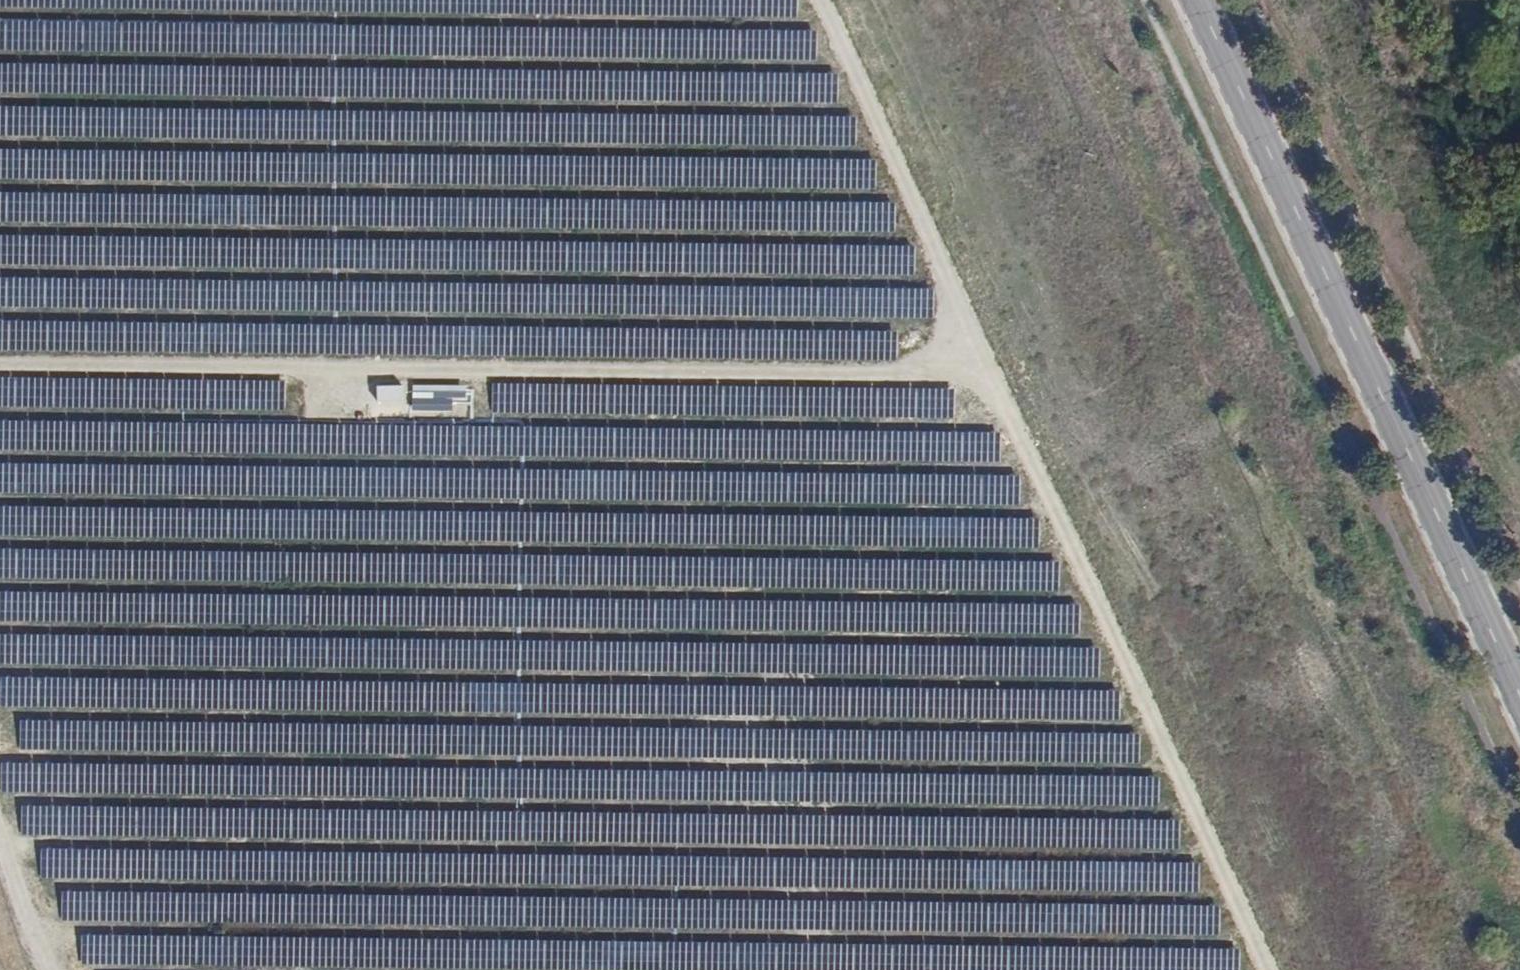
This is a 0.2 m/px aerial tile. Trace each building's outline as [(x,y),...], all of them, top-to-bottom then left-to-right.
[(77,914),(56,921),(60,933),(81,927),(77,914)]
